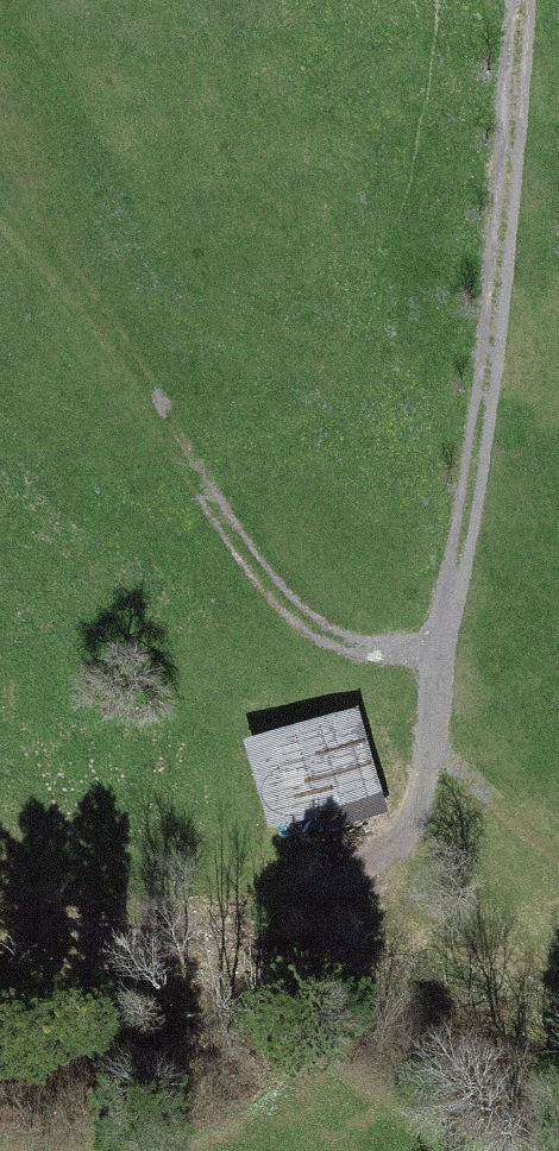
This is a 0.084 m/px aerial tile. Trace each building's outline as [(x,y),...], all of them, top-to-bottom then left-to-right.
[(369,724),(238,763),(262,843),(393,805),(369,724)]
